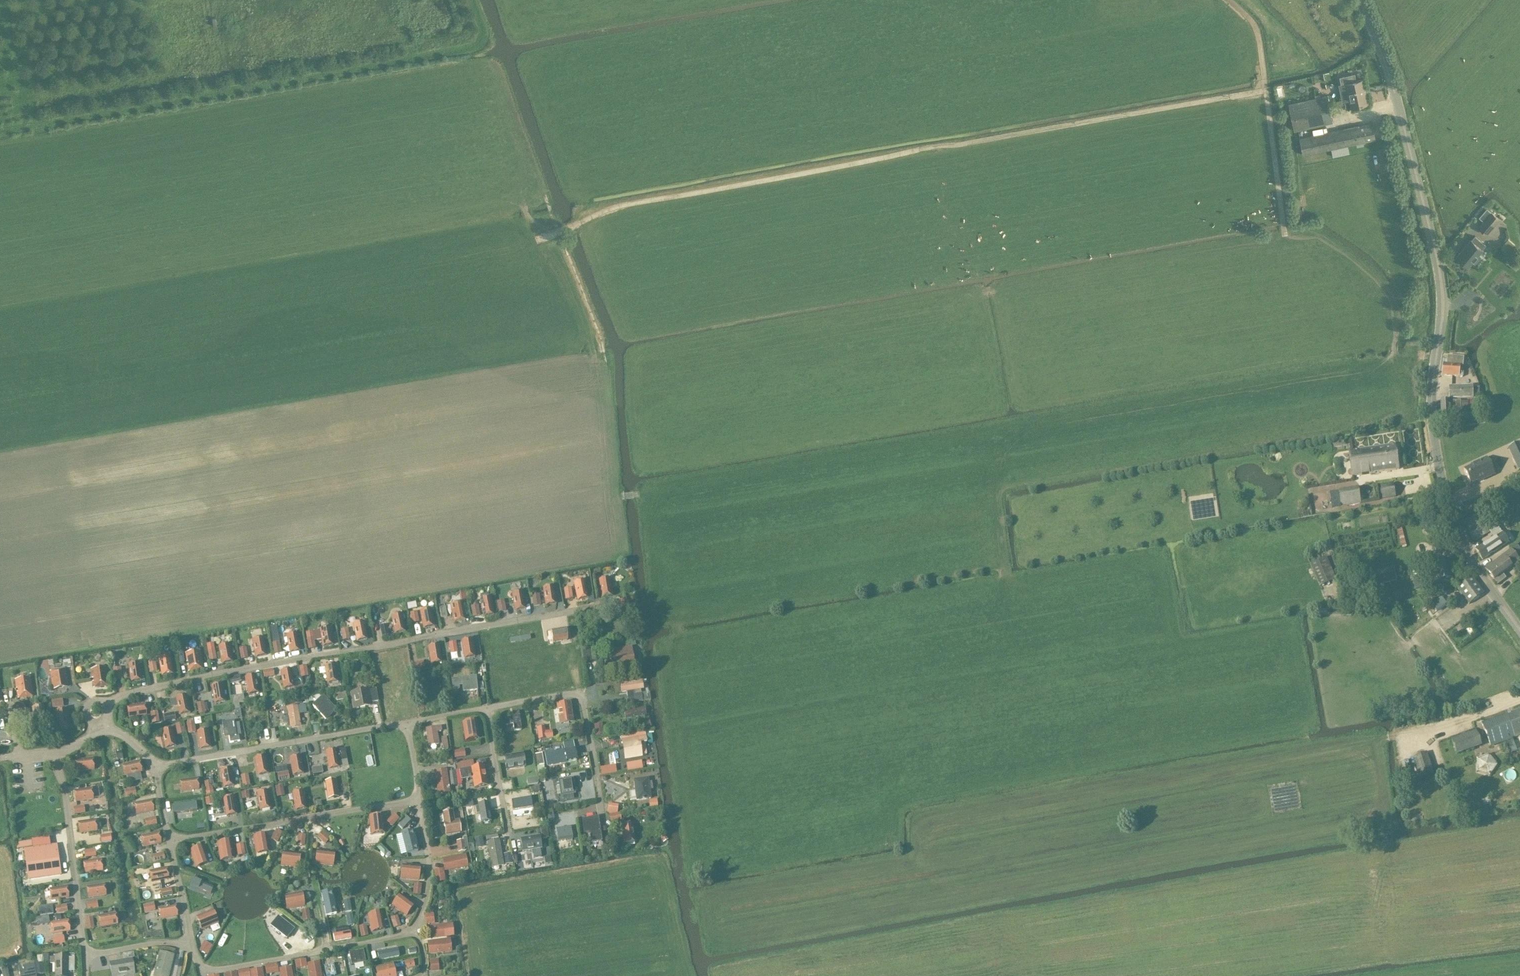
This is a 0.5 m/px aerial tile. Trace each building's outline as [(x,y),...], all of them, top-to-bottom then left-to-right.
[(1362,79),(1356,80),(1354,73),(1339,76),(1341,84),(1346,83),(1351,106),(1367,103),(1362,79)] [(1294,130),(1332,122),(1327,96),(1315,98),(1288,104),(1294,130)] [(1303,154),(1375,139),(1372,122),(1300,138),(1303,154)] [(1487,234),(1499,219),(1492,212),(1479,227),(1487,234)] [(1471,239),(1456,256),(1468,266),(1472,261),(1475,263),(1481,256),(1478,254),(1483,249),(1478,245),(1482,241),(1475,236),(1472,239),(1471,239)] [(1444,364),(1443,376),(1459,377),(1462,377),(1463,374),(1459,374),(1460,366),(1463,366),(1464,358),(1448,356),(1447,364),(1444,364)] [(1473,386),(1449,387),(1449,399),(1480,398),(1479,388),(1473,388),(1473,386)] [(1441,416),(1450,415),(1450,411),(1461,411),(1469,410),(1469,409),(1477,409),(1476,400),(1469,400),(1469,402),(1450,402),(1441,402),(1441,416)] [(1509,448),(1513,458),(1515,457),(1517,462),(1516,463),(1519,470),(1519,444),(1519,443),(1509,448)] [(1352,477),(1399,470),(1395,445),(1349,453),(1352,477)] [(1472,467),(1464,471),(1471,485),(1485,478),(1486,479),(1495,475),(1487,458),(1472,466),(1472,467)] [(1381,486),(1382,500),(1395,498),(1393,484),(1381,486)] [(1341,506),(1361,503),(1358,489),(1339,492),(1341,506)] [(1494,495),(1502,507),(1511,501),(1504,489),(1494,495)] [(1490,514),(1496,511),(1489,496),(1482,499),(1490,514)] [(1480,511),(1462,520),(1472,542),(1487,534),(1483,526),(1486,524),(1480,511)] [(1429,518),(1425,519),(1429,535),(1434,534),(1429,518)] [(1476,550),(1482,560),(1508,543),(1493,520),(1487,525),(1495,538),(1494,539),(1476,550)] [(1511,550),(1486,569),(1498,585),(1506,579),(1502,574),(1519,561),(1511,550)] [(1320,587),(1336,580),(1326,558),(1310,565),(1320,587)] [(1432,565),(1428,566),(1430,573),(1434,572),(1437,583),(1451,579),(1446,561),(1432,565)] [(1357,590),(1398,579),(1395,567),(1354,578),(1357,590)] [(1469,605),(1484,594),(1472,578),(1458,589),(1469,605)] [(1423,579),(1413,582),(1415,590),(1425,587),(1423,579)] [(602,598),(612,596),(610,580),(599,581),(602,598)] [(578,600),(588,598),(585,582),(574,584),(578,600)] [(546,606),(556,604),(554,587),(543,589),(546,606)] [(516,611),(526,609),(523,593),(512,595),(516,611)] [(1441,613),(1450,605),(1443,597),(1434,606),(1441,613)] [(484,617),(494,615),(491,599),(480,601),(484,617)] [(455,623),(465,621),(462,604),(451,606),(455,623)] [(419,612),(423,629),(435,627),(431,609),(419,612)] [(419,623),(417,612),(410,613),(412,624),(419,623)] [(395,634),(405,632),(402,615),(392,617),(395,634)] [(357,642),(367,640),(364,623),(354,625),(357,642)] [(323,647),(333,645),(330,628),(320,630),(323,647)] [(553,643),(568,641),(567,630),(552,633),(553,643)] [(312,632),(306,633),(307,639),(309,649),(315,648),(313,638),(312,632)] [(290,653),(300,651),(297,634),(287,636),(290,653)] [(256,658),(266,656),(263,639),(253,641),(256,658)] [(464,659),(475,657),(472,640),(462,642),(464,659)] [(222,664),(233,662),(229,645),(219,647),(222,664)] [(431,665),(442,663),(439,646),(428,648),(431,665)] [(631,649),(610,651),(613,671),(633,669),(631,649)] [(189,671),(203,669),(200,652),(186,654),(189,671)] [(162,676),(173,674),(170,657),(159,659),(162,676)] [(131,682),(142,681),(139,664),(129,665),(131,682)] [(328,684),(338,682),(336,666),(325,667),(328,684)] [(303,678),(309,677),(307,667),(301,668),(303,678)] [(106,669),(91,671),(93,679),(94,679),(95,682),(93,682),(94,687),(108,685),(106,669)] [(53,689),(68,687),(65,670),(51,673),(53,689)] [(264,678),(274,676),(273,670),(263,672),(264,678)] [(284,689),(294,687),(291,670),(281,672),(284,689)] [(501,685),(509,683),(506,671),(497,673),(501,685)] [(240,676),(229,678),(229,679),(230,685),(241,683),(240,677),(240,676)] [(248,695),(259,693),(256,676),(245,678),(248,695)] [(476,677),(452,680),(453,690),(459,690),(458,684),(462,684),(463,692),(477,691),(476,677)] [(20,699),(32,697),(29,679),(17,681),(20,699)] [(640,682),(620,685),(621,693),(627,692),(629,703),(643,700),(641,689),(643,689),(642,682),(640,682)] [(388,687),(390,702),(406,699),(404,684),(388,687)] [(427,696),(441,693),(439,684),(425,687),(427,696)] [(215,704),(225,702),(222,685),(212,687),(215,704)] [(376,690),(370,691),(372,703),(378,702),(376,690)] [(354,709),(370,706),(368,691),(352,694),(354,709)] [(180,715),(190,713),(187,696),(176,699),(180,715)] [(244,703),(243,696),(232,698),(234,710),(239,709),(239,704),(244,703)] [(323,696),(312,706),(326,721),(333,714),(332,713),(335,710),(329,704),(325,699),(323,696)] [(200,714),(205,713),(203,703),(197,704),(200,714)] [(129,719),(147,716),(145,704),(127,707),(129,719)] [(561,724),(571,722),(568,705),(558,706),(561,724)] [(244,708),(245,715),(253,713),(251,706),(244,708)] [(288,712),(284,713),(284,716),(288,715),(289,726),(299,725),(298,715),(305,714),(304,706),(287,708),(288,712)] [(35,725),(46,724),(43,707),(33,708),(35,725)] [(625,719),(646,716),(645,709),(624,712),(625,719)] [(59,729),(69,727),(67,710),(56,712),(59,729)] [(514,710),(495,714),(497,726),(516,722),(514,710)] [(1510,739),(1519,736),(1519,710),(1501,717),(1510,739)] [(159,723),(158,712),(151,713),(152,724),(159,723)] [(255,730),(265,729),(264,714),(253,715),(255,730)] [(1491,746),(1510,739),(1501,717),(1484,723),(1483,721),(1481,722),(1491,746)] [(234,721),(222,723),(225,738),(229,737),(229,738),(230,743),(240,742),(239,736),(236,736),(234,721)] [(477,721),(462,723),(464,734),(465,741),(480,739),(479,732),(477,721)] [(190,735),(197,733),(195,723),(188,724),(190,735)] [(183,724),(176,726),(178,736),(185,735),(183,724)] [(602,724),(593,726),(595,736),(604,735),(602,724)] [(436,728),(426,729),(429,746),(438,745),(437,733),(442,732),(441,727),(436,728)] [(539,740),(552,738),(551,731),(545,732),(544,727),(537,728),(539,740)] [(166,748),(176,746),(172,729),(162,732),(166,748)] [(1475,730),(1451,738),(1457,755),(1481,746),(1475,730)] [(200,750),(211,748),(208,731),(198,733),(200,750)] [(631,735),(622,736),(623,745),(626,758),(641,755),(647,754),(645,743),(646,742),(645,733),(631,735)] [(337,750),(339,762),(347,761),(345,749),(337,750)] [(325,752),(329,770),(340,768),(339,762),(337,750),(325,752)] [(455,759),(465,758),(464,750),(453,752),(455,759)] [(564,753),(546,756),(548,766),(565,762),(577,760),(575,751),(564,753)] [(1421,778),(1434,774),(1427,753),(1415,757),(1421,778)] [(1477,758),(1481,773),(1497,770),(1493,754),(1477,758)] [(507,771),(525,767),(522,755),(504,758),(507,771)] [(258,776),(268,774),(265,757),(255,759),(258,776)] [(293,776),(304,774),(301,757),(290,759),(293,776)] [(77,772),(94,770),(92,759),(75,762),(77,772)] [(473,761),(456,764),(457,770),(460,770),(462,781),(474,779),(475,789),(488,787),(485,767),(474,768),(473,762),(473,761)] [(125,776),(142,772),(139,762),(123,766),(125,776)] [(641,763),(626,766),(627,771),(642,769),(641,763)] [(600,776),(617,774),(616,766),(599,768),(600,776)] [(322,767),(312,769),(313,775),(323,773),(322,768),(322,767)] [(224,788),(234,786),(231,769),(221,771),(224,788)] [(440,795),(451,793),(448,772),(437,774),(440,795)] [(537,778),(527,780),(528,786),(538,785),(537,778)] [(182,792),(198,790),(197,779),(180,781),(182,792)] [(571,779),(559,781),(561,795),(573,793),(571,779)] [(647,779),(633,781),(636,801),(650,799),(649,791),(652,790),(651,783),(648,783),(647,779)] [(512,780),(502,782),(504,789),(514,787),(512,780)] [(325,782),(328,799),(338,797),(335,781),(325,782)] [(554,787),(547,788),(548,798),(556,796),(554,787)] [(76,803),(93,800),(92,788),(74,791),(76,803)] [(126,798),(136,796),(134,790),(125,792),(126,798)] [(260,811),(271,809),(268,792),(257,794),(260,811)] [(296,811),(306,809),(303,792),(293,794),(296,811)] [(223,799),(226,817),(238,815),(235,797),(223,799)] [(518,812),(533,808),(531,798),(516,802),(518,812)] [(137,815),(153,811),(151,801),(135,804),(137,815)] [(196,803),(171,806),(172,814),(197,811),(196,803)] [(553,803),(545,804),(546,812),(554,811),(553,803)] [(481,823),(491,821),(488,804),(478,806),(481,823)] [(608,811),(607,814),(609,815),(617,814),(617,812),(618,806),(608,805),(608,811)] [(74,815),(85,814),(84,807),(74,808),(74,815)] [(1455,816),(1461,814),(1459,808),(1452,810),(1455,816)] [(453,812),(444,814),(445,824),(447,836),(461,833),(459,822),(455,822),(453,812)] [(394,814),(387,823),(392,827),(399,819),(394,814)] [(386,834),(384,815),(369,817),(371,835),(386,834)] [(407,818),(399,826),(402,830),(411,821),(407,818)] [(598,818),(582,820),(584,834),(590,833),(591,837),(591,843),(602,841),(601,836),(601,835),(598,818)] [(80,833),(97,831),(95,821),(78,823),(80,833)] [(351,822),(335,825),(336,831),(352,828),(351,822)] [(621,826),(623,844),(635,842),(632,824),(621,826)] [(573,839),(571,827),(556,829),(558,842),(573,839)] [(276,830),(271,840),(277,843),(282,833),(276,830)] [(144,848),(161,844),(159,832),(141,836),(144,848)] [(402,835),(396,836),(401,855),(406,854),(417,852),(412,832),(402,834),(402,835)] [(326,845),(331,840),(322,833),(318,838),(326,845)] [(253,837),(256,855),(270,853),(267,834),(253,837)] [(101,843),(111,842),(110,835),(100,837),(101,843)] [(93,844),(92,837),(84,839),(86,846),(93,844)] [(540,837),(521,840),(523,853),(532,851),(533,858),(541,857),(540,850),(542,850),(540,837)] [(464,842),(458,843),(460,853),(466,852),(466,850),(469,850),(467,838),(463,838),(464,842)] [(477,849),(485,848),(483,838),(475,840),(477,849)] [(499,840),(487,842),(491,866),(503,864),(499,840)] [(231,842),(218,844),(221,861),(234,859),(231,842)] [(238,857),(245,856),(243,845),(236,847),(238,857)] [(56,846),(25,851),(29,880),(60,875),(56,846)] [(203,847),(190,851),(196,868),(209,863),(203,847)] [(85,859),(96,857),(95,850),(84,851),(85,859)] [(317,851),(315,864),(332,866),(334,853),(317,851)] [(163,853),(152,856),(154,863),(165,860),(163,853)] [(283,853),(281,866),(298,868),(300,855),(283,853)] [(510,853),(503,854),(505,864),(512,863),(510,853)] [(464,857),(444,861),(446,870),(466,867),(464,857)] [(85,874),(103,872),(102,860),(84,862),(85,874)] [(418,881),(420,867),(403,866),(401,879),(418,881)] [(152,882),(168,879),(166,869),(150,872),(152,882)] [(438,883),(446,882),(444,871),(436,872),(438,883)] [(192,880),(189,886),(211,895),(213,888),(192,880)] [(104,884),(86,887),(88,899),(106,896),(104,884)] [(52,900),(68,898),(67,887),(50,890),(52,900)] [(162,899),(173,897),(171,890),(161,892),(162,899)] [(332,892),(321,894),(326,916),(336,914),(332,892)] [(287,910),(304,907),(301,893),(284,897),(287,910)] [(392,906),(407,917),(415,905),(401,894),(392,906)] [(349,900),(343,901),(345,913),(352,912),(349,900)] [(97,902),(87,904),(88,911),(98,909),(97,902)] [(145,913),(155,911),(154,905),(144,907),(145,913)] [(40,917),(53,915),(52,906),(38,908),(40,917)] [(160,919),(177,916),(175,906),(158,909),(160,919)] [(56,915),(67,914),(66,907),(55,909),(56,915)] [(202,931),(219,924),(214,911),(197,918),(202,931)] [(304,922),(310,921),(309,911),(302,912),(304,922)] [(386,930),(382,912),(367,915),(371,933),(386,930)] [(116,913),(98,917),(100,928),(118,925),(116,913)] [(352,914),(346,915),(348,927),(354,926),(352,914)] [(391,918),(393,929),(401,927),(398,916),(391,918)] [(50,925),(48,917),(36,919),(38,927),(50,925)] [(278,917),(270,927),(286,940),(295,930),(278,917)] [(94,929),(92,918),(86,919),(88,930),(94,929)] [(68,921),(51,924),(53,934),(69,931),(68,921)] [(359,927),(361,938),(368,937),(366,925),(359,927)] [(447,927),(427,929),(428,938),(448,936),(452,936),(451,926),(447,927)] [(344,927),(331,930),(333,941),(346,939),(351,938),(349,931),(345,932),(344,927)] [(261,929),(251,934),(259,953),(270,948),(261,929)] [(54,946),(65,945),(64,938),(53,940),(54,946)] [(224,939),(222,956),(236,957),(237,940),(224,939)] [(204,942),(200,951),(206,955),(210,945),(204,942)] [(429,953),(450,951),(449,942),(428,944),(429,953)] [(397,949),(377,953),(379,961),(399,957),(397,949)] [(351,966),(366,964),(364,951),(349,954),(351,966)] [(213,952),(208,961),(214,964),(218,955),(213,952)] [(157,975),(168,975),(173,957),(161,954),(157,970),(159,971),(157,975)] [(50,964),(56,964),(56,975),(67,975),(67,972),(74,972),(74,958),(67,958),(56,958),(56,959),(50,959),(50,964)] [(133,974),(131,960),(111,964),(113,975),(121,975),(133,974)] [(297,968),(306,966),(304,960),(296,961),(297,968)] [(183,963),(177,962),(174,975),(180,975),(183,963)] [(19,968),(20,975),(36,975),(40,974),(45,973),(44,963),(38,964),(19,968)] [(318,964),(309,966),(311,975),(321,975),(318,964)] [(267,974),(278,972),(276,965),(266,967),(267,974)] [(336,975),(334,965),(324,966),(326,975),(335,975),(336,975)] [(378,975),(394,975),(392,966),(376,970),(378,975)]
